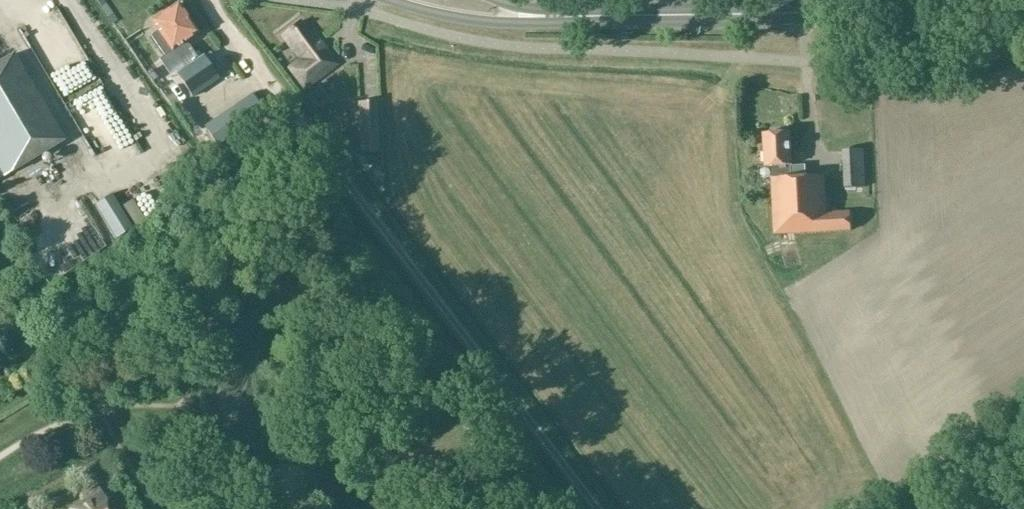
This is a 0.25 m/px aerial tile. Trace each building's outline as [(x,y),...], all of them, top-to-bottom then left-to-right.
[(53,16),(47,0),(44,0),(38,2),(44,20),(53,16)] [(178,5),(154,22),(159,30),(152,36),(165,56),(173,50),(186,69),(178,75),(193,96),(219,79),(203,57),(199,60),(186,41),(197,33),(178,5)] [(300,22),(283,35),(301,60),(290,68),(306,90),(338,65),(314,32),(310,35),(300,22)] [(46,72),(62,96),(91,77),(75,53),(46,72)] [(64,140),(14,55),(0,63),(0,178),(64,140)] [(147,66),(156,80),(167,73),(158,59),(147,66)] [(107,173),(135,160),(101,85),(78,95),(107,160),(102,162),(107,173)] [(359,102),(360,155),(380,154),(379,101),(359,102)] [(206,152),(217,145),(219,148),(247,128),(246,127),(258,119),(248,104),(236,111),(207,131),(196,138),(206,152)] [(791,135),(765,136),(766,168),(773,168),(774,179),(772,179),(774,236),(853,233),(853,214),(826,215),(825,177),(807,178),(807,169),(791,169),(791,168),(792,168),(791,135)] [(346,146),(338,151),(349,167),(357,162),(346,146)] [(844,153),(845,190),(867,188),(865,151),(844,153)] [(95,205),(116,238),(134,227),(112,194),(95,205)] [(35,275),(60,277),(62,258),(37,256),(35,275)] [(102,494),(77,508),(112,508),(102,494)]
